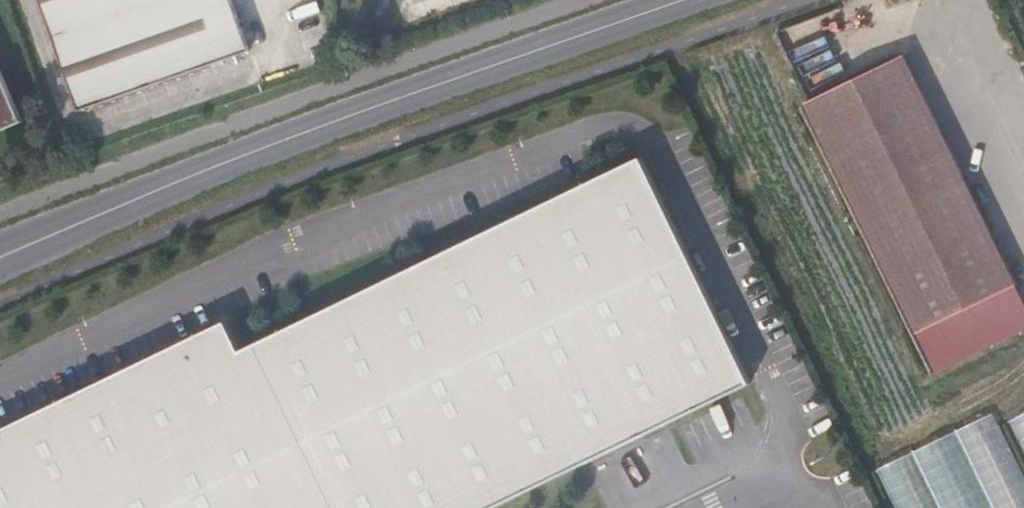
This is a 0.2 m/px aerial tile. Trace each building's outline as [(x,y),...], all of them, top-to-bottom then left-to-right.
[(221,0),(29,0),(67,116),(240,58),(221,0)] [(907,62),(801,113),(823,158),(914,341),(1019,290),(964,179),(907,62)] [(512,292),(594,454),(750,383),(718,314),(645,160),(491,233),(484,234),(492,249),(512,292)] [(594,454),(512,292),(492,249),(484,234),(313,321),(277,339),(242,358),(228,328),(10,438),(0,443),(0,507),(485,507),(594,454)] [(880,462),(900,507),(1023,507),(1023,411),(1007,418),(1004,411),(880,462)]
